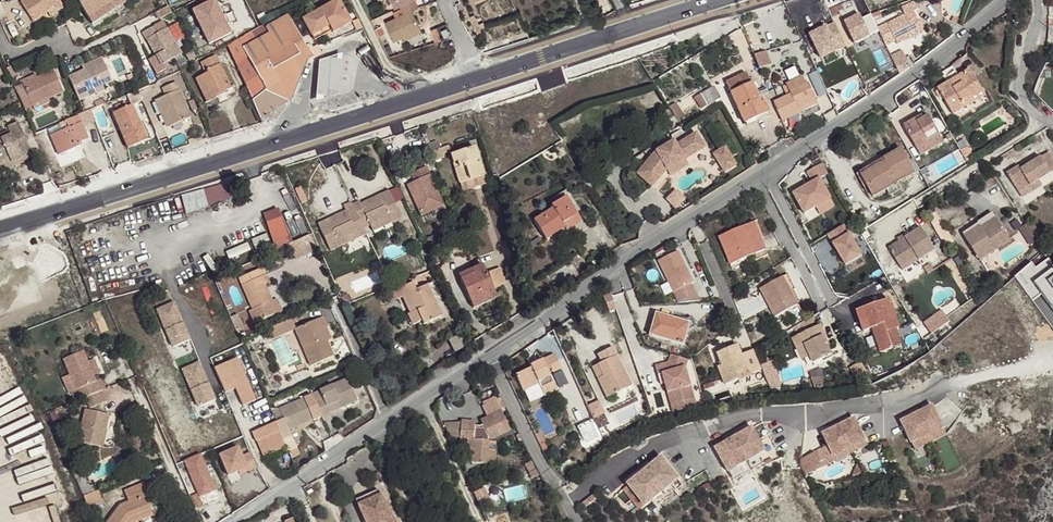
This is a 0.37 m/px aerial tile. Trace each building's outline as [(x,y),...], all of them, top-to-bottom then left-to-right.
[(21,2),(34,22),(48,13),(62,5),(60,1),(62,0),(25,0),(21,2)] [(118,0),(76,0),(92,24),(125,3),(123,0),(118,0)] [(223,0),(219,0),(197,9),(211,45),(237,35),(223,0)] [(311,36),(329,26),(332,31),(333,33),(351,23),(338,0),(337,0),(302,20),(311,36)] [(416,0),(400,7),(401,9),(404,14),(396,18),(385,22),(394,42),(404,37),(421,30),(412,10),(419,7),(416,0)] [(395,8),(414,0),(392,0),(395,8)] [(64,8),(62,5),(48,13),(50,17),(64,8)] [(168,7),(157,12),(159,18),(171,13),(171,12),(168,7)] [(393,12),(396,18),(404,14),(401,9),(393,12)] [(913,12),(878,28),(886,46),(897,41),(898,43),(923,31),(913,12)] [(257,16),(260,23),(267,20),(263,13),(257,16)] [(865,13),(846,23),(857,44),(877,34),(865,13)] [(252,32),(227,45),(260,118),(261,118),(289,101),(307,60),(309,64),(320,57),(313,44),(305,49),(287,15),(265,28),(268,34),(256,41),(252,32)] [(362,28),(358,19),(352,22),(357,31),(362,28)] [(155,26),(159,33),(167,28),(163,21),(155,26)] [(814,32),(824,58),(852,47),(842,21),(814,32)] [(159,33),(155,26),(143,33),(156,56),(149,60),(157,74),(165,70),(162,65),(181,54),(167,28),(159,33)] [(329,26),(311,36),(314,41),(332,31),(329,26)] [(375,30),(379,37),(385,34),(381,27),(375,30)] [(435,43),(441,41),(437,28),(431,30),(435,43)] [(450,36),(447,29),(442,31),(445,38),(450,36)] [(422,32),(421,30),(404,37),(405,41),(422,32)] [(1002,40),(997,42),(999,48),(1005,45),(1002,40)] [(769,50),(757,55),(762,68),(774,63),(769,50)] [(894,62),(897,69),(910,62),(898,54),(894,62)] [(315,103),(339,96),(342,55),(319,62),(315,103)] [(207,73),(196,79),(207,102),(225,93),(224,91),(231,87),(215,56),(201,63),(205,71),(206,71),(207,73)] [(69,77),(79,101),(88,96),(86,92),(94,89),(102,85),(112,81),(102,58),(83,67),(84,70),(85,72),(78,76),(77,73),(69,77)] [(14,65),(6,69),(10,78),(18,75),(14,65)] [(938,90),(952,114),(964,107),(961,102),(982,89),(971,70),(938,90)] [(23,106),(24,109),(25,109),(30,107),(32,106),(48,99),(63,92),(53,71),(37,78),(22,84),(15,88),(23,106)] [(821,71),(813,74),(821,96),(829,93),(821,71)] [(768,112),(764,103),(760,104),(746,73),(726,82),(742,117),(753,112),(755,117),(768,112)] [(21,81),(22,84),(37,78),(35,75),(21,81)] [(803,77),(787,85),(791,95),(775,103),(783,121),(800,113),(800,112),(818,103),(810,87),(808,88),(806,85),(803,77)] [(191,117),(176,83),(162,89),(165,96),(155,101),(161,115),(163,114),(169,126),(191,117)] [(700,94),(707,106),(720,98),(713,87),(700,94)] [(985,94),(982,89),(961,102),(964,107),(985,94)] [(701,109),(707,106),(700,94),(695,98),(701,109)] [(50,102),(48,99),(32,106),(34,110),(50,102)] [(125,102),(115,106),(117,112),(113,114),(127,148),(144,141),(137,123),(140,122),(133,105),(128,108),(125,102)] [(103,105),(90,111),(95,122),(108,117),(103,105)] [(30,107),(25,109),(29,117),(33,115),(30,107)] [(753,112),(742,117),(744,122),(755,117),(753,112)] [(936,112),(908,122),(920,155),(948,144),(936,112)] [(78,115),(65,121),(68,128),(50,136),(58,155),(77,148),(75,144),(80,142),(88,139),(78,115)] [(18,122),(7,127),(9,131),(11,135),(0,139),(0,162),(9,158),(11,163),(11,162),(21,158),(21,157),(31,152),(18,122)] [(137,123),(144,141),(147,140),(140,122),(137,123)] [(11,135),(9,131),(0,135),(0,139),(11,135)] [(673,141),(655,152),(636,174),(651,187),(666,169),(666,170),(684,160),(704,148),(695,134),(676,145),(673,141)] [(448,146),(431,153),(435,161),(444,158),(442,154),(451,151),(448,146)] [(975,159),(968,146),(961,150),(968,163),(975,159)] [(475,147),(451,155),(453,163),(457,162),(459,168),(455,169),(460,183),(480,177),(475,160),(479,159),(475,147)] [(725,147),(712,155),(724,174),(737,166),(725,147)] [(915,173),(902,150),(884,159),(886,162),(862,176),(868,187),(872,184),(877,194),(887,189),(893,185),(892,183),(898,179),(904,176),(906,178),(915,173)] [(21,158),(23,160),(33,156),(31,152),(21,157),(21,158)] [(1052,170),(1052,159),(1049,153),(1028,166),(1021,170),(1019,167),(1008,174),(1019,191),(1038,179),(1052,170)] [(13,167),(13,166),(12,165),(11,162),(11,163),(9,158),(0,162),(0,173),(13,167)] [(12,165),(13,166),(23,161),(23,160),(21,158),(11,162),(12,165)] [(479,159),(475,160),(480,177),(484,176),(479,159)] [(860,173),(862,176),(886,162),(884,159),(860,173)] [(687,164),(684,160),(666,170),(669,175),(687,164)] [(813,182),(791,194),(808,224),(837,211),(824,183),(830,180),(822,162),(808,172),(813,182)] [(407,185),(422,216),(444,205),(426,167),(411,174),(415,181),(407,185)] [(487,183),(484,176),(460,183),(463,191),(487,183)] [(903,187),(898,179),(892,183),(893,185),(887,189),(890,194),(903,187)] [(1038,179),(1019,191),(1022,196),(1042,184),(1038,179)] [(183,196),(189,213),(233,199),(227,182),(183,196)] [(873,197),(877,194),(872,184),(868,187),(873,197)] [(352,204),(360,221),(370,216),(373,224),(382,220),(385,225),(404,215),(391,189),(363,203),(362,200),(352,204)] [(552,206),(566,196),(577,213),(581,211),(567,190),(549,202),(552,206)] [(535,220),(546,238),(565,226),(563,223),(577,213),(566,196),(552,206),(553,208),(535,220)] [(360,221),(352,204),(343,209),(344,212),(316,225),(329,252),(348,242),(345,238),(354,233),(351,225),(360,221)] [(293,240),(308,233),(298,207),(281,215),(293,240)] [(852,217),(860,231),(870,225),(862,212),(852,217)] [(577,213),(563,223),(565,226),(567,229),(582,220),(577,213)] [(290,243),(292,242),(282,218),(270,223),(281,247),(290,243)] [(965,237),(981,260),(1009,240),(995,219),(981,228),(980,226),(965,237)] [(382,220),(373,224),(375,229),(385,225),(382,220)] [(748,264),(768,255),(754,223),(747,226),(759,253),(745,259),(748,264)] [(731,265),(745,259),(759,253),(747,226),(719,238),(731,265)] [(847,226),(827,238),(844,267),(865,258),(847,226)] [(919,259),(934,250),(921,229),(890,248),(901,265),(916,256),(919,259)] [(357,238),(354,233),(345,238),(348,242),(357,238)] [(297,258),(318,249),(316,246),(311,234),(292,242),(290,243),(297,258)] [(429,250),(433,257),(442,253),(439,245),(429,250)] [(679,249),(655,260),(677,300),(704,300),(679,249)] [(916,256),(901,265),(903,269),(919,259),(916,256)] [(1034,300),(1046,292),(1052,304),(1052,259),(1040,267),(1038,263),(1018,276),(1034,300)] [(497,297),(481,265),(473,268),(475,273),(461,279),(474,308),(497,297)] [(263,268),(239,278),(252,310),(249,311),(254,323),(282,311),(276,299),(273,301),(266,285),(270,284),(263,268)] [(459,275),(461,279),(475,273),(473,268),(459,275)] [(495,282),(504,279),(500,268),(491,271),(495,282)] [(761,290),(775,317),(798,305),(783,278),(761,290)] [(442,316),(427,285),(416,290),(412,283),(401,288),(404,295),(402,296),(402,297),(410,314),(408,315),(413,325),(422,320),(424,324),(442,316)] [(404,295),(401,288),(394,291),(398,299),(402,297),(402,296),(404,295)] [(614,295),(608,296),(611,311),(617,310),(614,295)] [(889,298),(855,308),(861,329),(871,326),(873,334),(876,344),(896,339),(893,327),(890,319),(895,318),(889,298)] [(158,309),(175,348),(194,340),(178,301),(158,309)] [(926,322),(935,334),(953,320),(944,309),(926,322)] [(231,318),(236,330),(243,328),(238,315),(235,316),(231,318)] [(684,322),(657,315),(651,335),(684,345),(688,330),(684,322)] [(295,329),(311,366),(333,356),(327,341),(331,340),(321,318),(295,329)] [(691,318),(684,322),(688,330),(695,326),(691,318)] [(271,340),(295,329),(291,319),(266,329),(271,340)] [(810,356),(813,363),(831,354),(823,337),(826,336),(821,326),(793,339),(802,359),(810,356)] [(464,339),(460,332),(451,338),(455,345),(464,339)] [(876,344),(873,334),(865,336),(869,353),(898,345),(896,339),(876,344)] [(748,369),(742,356),(738,346),(718,355),(723,367),(718,368),(725,385),(739,379),(737,374),(748,369)] [(607,397),(631,385),(612,348),(598,355),(602,362),(598,364),(604,376),(598,379),(607,397)] [(75,401),(85,397),(103,390),(105,389),(101,379),(96,381),(94,378),(87,359),(83,351),(64,359),(76,389),(71,392),(75,401)] [(750,374),(761,370),(753,351),(742,356),(748,369),(750,374)] [(516,375),(521,386),(537,379),(539,384),(545,395),(557,390),(547,369),(552,367),(554,372),(561,369),(554,354),(535,363),(537,366),(532,368),(516,375)] [(94,357),(87,359),(94,378),(102,375),(94,357)] [(235,389),(243,406),(256,400),(237,358),(214,368),(226,393),(235,389)] [(184,369),(201,408),(220,399),(203,360),(184,369)] [(761,367),(767,381),(779,377),(772,362),(761,367)] [(604,376),(598,364),(592,367),(598,379),(604,376)] [(739,379),(750,374),(748,369),(737,374),(739,379)] [(779,377),(767,381),(770,389),(782,387),(779,377)] [(312,394),(323,418),(330,415),(329,412),(357,400),(347,378),(312,394)] [(812,378),(815,388),(824,387),(823,378),(812,378)] [(539,384),(537,379),(521,386),(523,391),(534,386),(540,398),(545,395),(539,384)] [(736,398),(744,395),(742,388),(734,390),(736,398)] [(103,390),(85,397),(90,408),(107,401),(103,390)] [(697,392),(688,395),(691,404),(700,401),(697,392)] [(314,422),(323,418),(312,394),(279,409),(283,419),(276,422),(289,451),(296,448),(289,430),(313,420),(314,422)] [(600,401),(593,404),(599,416),(606,412),(600,401)] [(935,401),(901,418),(915,449),(950,431),(935,401)] [(662,417),(669,415),(665,403),(658,406),(662,417)] [(53,422),(60,419),(57,410),(49,413),(53,422)] [(109,416),(85,410),(77,441),(98,446),(102,430),(105,431),(109,416)] [(490,440),(510,430),(501,411),(481,421),(482,425),(484,428),(480,430),(474,429),(474,426),(475,421),(462,420),(460,437),(469,438),(467,450),(473,450),(472,463),(487,465),(488,452),(489,441),(487,441),(489,438),(490,440)] [(855,415),(821,432),(826,444),(798,457),(807,475),(869,444),(855,415)] [(425,418),(414,424),(419,433),(430,427),(425,418)] [(585,445),(603,439),(596,418),(577,424),(585,445)] [(286,447),(275,422),(252,432),(256,442),(257,441),(264,457),(281,449),(286,447)] [(729,442),(716,449),(728,472),(765,451),(753,429),(739,437),(740,439),(731,445),(729,442)] [(102,430),(98,446),(103,447),(106,431),(105,431),(102,430)] [(739,437),(729,442),(731,445),(740,439),(739,437)] [(496,452),(488,452),(487,465),(494,465),(496,452)] [(200,497),(219,490),(206,453),(186,460),(200,497)] [(223,459),(236,495),(252,489),(239,453),(223,459)] [(641,476),(629,486),(645,506),(678,479),(662,459),(649,470),(651,472),(643,479),(641,476)] [(536,469),(532,461),(525,464),(529,472),(536,469)] [(536,469),(529,472),(532,478),(539,475),(536,469)] [(649,470),(641,476),(643,479),(651,472),(649,470)] [(76,480),(83,497),(95,492),(92,486),(89,487),(85,477),(76,480)] [(153,515),(145,496),(149,495),(144,483),(124,492),(129,502),(120,506),(107,521),(135,521),(153,515)] [(378,489),(355,499),(358,504),(380,494),(378,489)] [(95,492),(83,497),(88,508),(104,502),(99,490),(95,492)] [(208,504),(205,493),(194,497),(198,508),(208,504)] [(358,504),(366,521),(393,521),(380,494),(358,504)]
